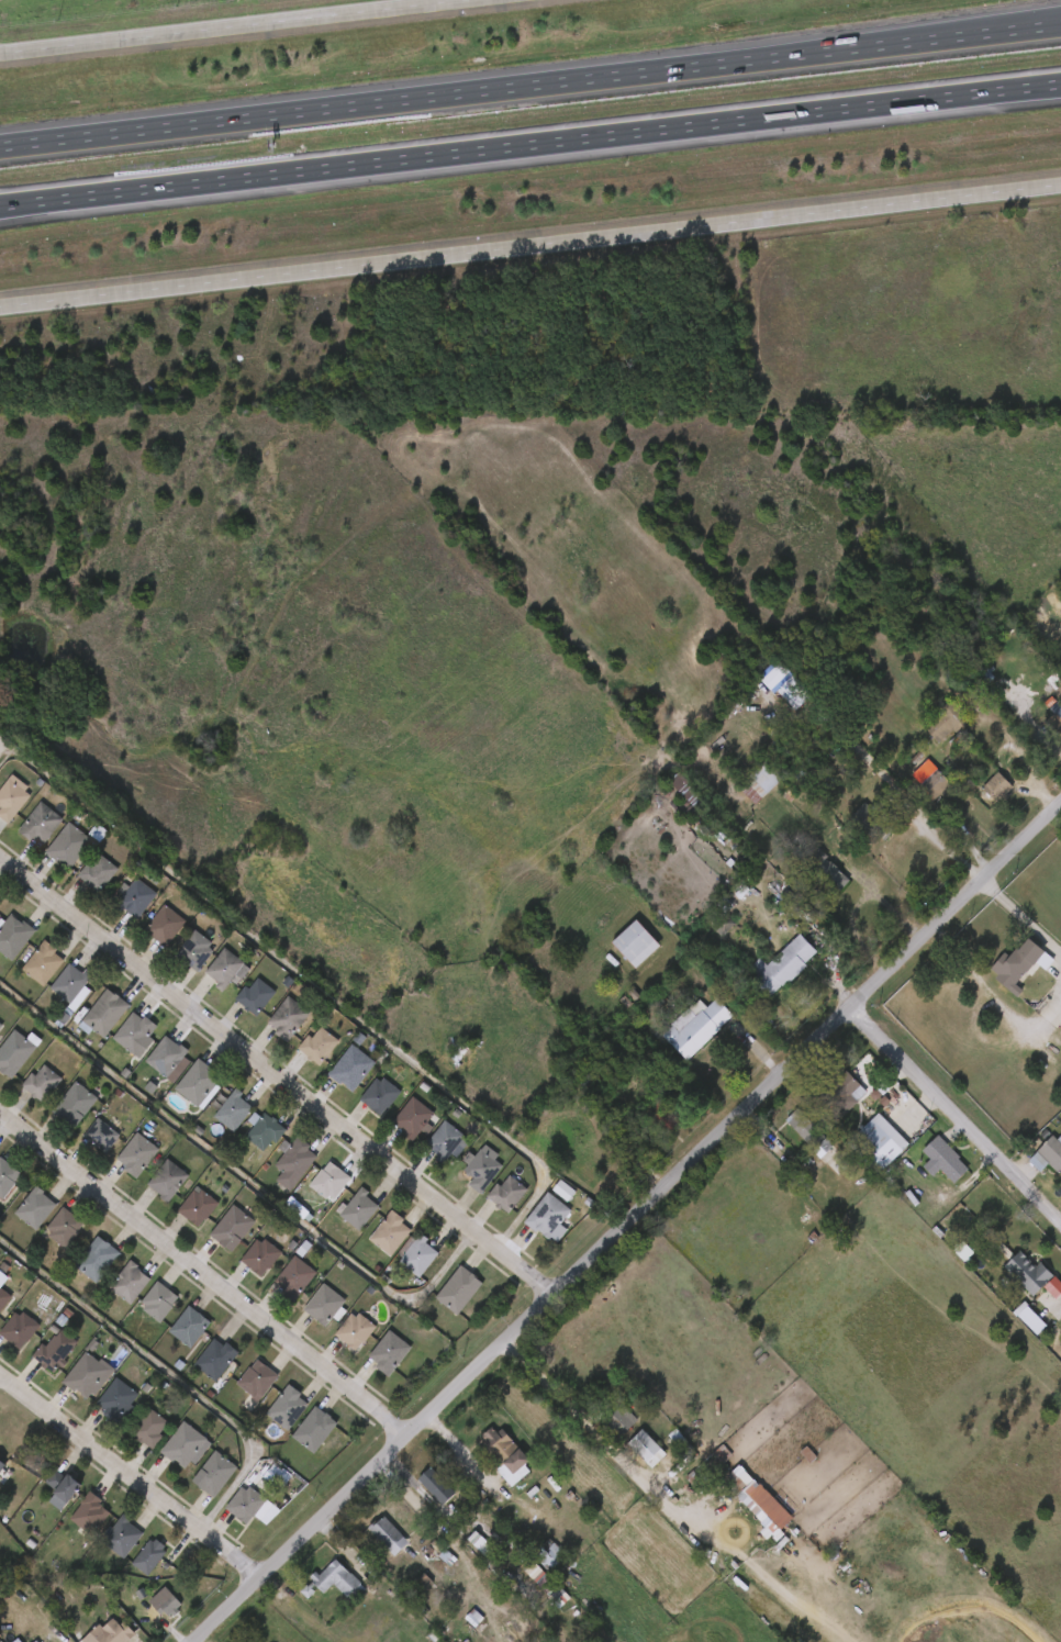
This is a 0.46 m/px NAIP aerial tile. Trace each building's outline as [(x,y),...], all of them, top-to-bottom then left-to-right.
[(952,699),(959,706),(961,704),(967,711),(963,714),(970,721),(939,748),(923,727),(938,714),(936,712),(952,699)] [(1059,700),(1060,702),(1060,739),(1059,741),(1043,725),(1056,712),(1051,707),(1059,700)] [(764,794),(755,804),(738,785),(766,758),(783,775),(764,794)] [(938,798),(936,800),(912,774),(928,759),(952,784),(938,798)] [(721,815),(711,824),(668,780),(678,771),(721,815)] [(1009,796),(1005,801),(1002,797),(996,803),(981,788),(997,771),(1013,786),(1006,793),(1009,796)] [(11,824),(0,816),(0,811),(3,806),(0,804),(0,793),(15,773),(31,785),(26,790),(33,795),(11,824)] [(66,818),(46,845),(36,837),(33,840),(21,830),(44,802),(66,818)] [(43,830),(21,813),(0,839),(0,842),(21,859),(43,830)] [(97,839),(75,868),(62,858),(60,860),(49,852),(72,820),(97,839)] [(49,881),(73,852),(49,833),(25,862),(49,881)] [(825,859),(838,868),(836,870),(849,880),(835,896),(798,865),(814,846),(827,857),(825,859)] [(103,854),(122,868),(103,893),(80,875),(91,862),(94,865),(103,854)] [(58,887),(79,904),(99,881),(77,863),(58,887)] [(139,878),(160,893),(141,919),(126,908),(124,912),(118,906),(126,895),(121,891),(127,883),(133,886),(139,878)] [(121,929),(137,903),(115,889),(110,897),(103,893),(92,910),(121,929)] [(190,920),(170,947),(147,930),(168,904),(190,920)] [(15,961),(0,949),(0,921),(3,917),(8,920),(14,913),(38,930),(15,961)] [(166,930),(143,914),(124,942),(147,958),(166,930)] [(657,945),(632,968),(608,941),(633,919),(657,945)] [(216,950),(201,971),(180,954),(198,929),(215,942),(212,946),(216,950)] [(806,965),(783,988),(781,985),(768,997),(751,980),(756,974),(749,967),(759,957),(767,965),(798,934),(816,951),(804,963),(806,965)] [(1027,938),(1053,959),(1045,970),(1038,964),(1030,975),(1027,973),(1017,986),(1021,990),(1016,996),(994,979),(997,974),(989,968),(1002,951),(1008,956),(1014,948),(1017,950),(1027,938)] [(68,960),(48,986),(26,969),(48,939),(60,949),(58,952),(68,960)] [(254,969),(246,979),(241,974),(226,991),(220,985),(223,982),(209,971),(228,947),(254,969)] [(24,998),(46,970),(23,952),(1,980),(24,998)] [(85,971),(86,973),(89,969),(97,974),(88,985),(94,990),(78,1012),(71,1006),(74,1003),(54,988),(72,962),(85,971)] [(50,973),(29,1000),(56,1021),(71,1002),(64,997),(71,989),(50,973)] [(261,978),(280,992),(259,1017),(238,998),(249,985),(253,988),(261,978)] [(133,1005),(108,1039),(86,1023),(111,988),(133,1005)] [(314,1012),(291,1042),(278,1032),(280,1029),(271,1021),(292,995),(314,1012)] [(69,1038),(87,1050),(110,1015),(85,998),(59,1038),(66,1043),(69,1038)] [(715,998),(730,1014),(684,1060),(661,1036),(697,1001),(705,1008),(715,998)] [(137,1013),(146,1019),(148,1015),(160,1025),(137,1055),(115,1038),(136,1012),(137,1013)] [(139,1037),(126,1027),(123,1031),(113,1023),(93,1049),(119,1070),(135,1050),(131,1047),(139,1037)] [(324,1026),(344,1041),(324,1066),(316,1060),(315,1062),(310,1059),(312,1057),(301,1049),(312,1035),(316,1038),(324,1026)] [(15,1080),(0,1069),(0,1053),(18,1029),(30,1038),(34,1031),(45,1040),(15,1080)] [(379,1062),(357,1091),(346,1081),(344,1084),(332,1074),(364,1031),(370,1037),(361,1048),(379,1062)] [(180,1043),(183,1046),(185,1043),(192,1050),(187,1057),(193,1061),(178,1083),(149,1062),(169,1035),(180,1043)] [(213,1071),(225,1079),(220,1084),(223,1086),(205,1109),(202,1106),(201,1107),(178,1088),(202,1058),(215,1068),(213,1071)] [(47,1065),(66,1079),(47,1104),(24,1087),(34,1073),(38,1076),(47,1065)] [(858,1102),(829,1129),(808,1108),(848,1071),(868,1093),(858,1102)] [(1,1098),(25,1114),(43,1089),(23,1076),(16,1086),(11,1083),(1,1098)] [(388,1077),(405,1091),(392,1108),(390,1107),(383,1116),(362,1099),(379,1077),(384,1082),(388,1077)] [(100,1101),(76,1130),(56,1112),(79,1081),(101,1098),(100,1101)] [(257,1108),(238,1132),(219,1116),(241,1088),(246,1093),(244,1097),(257,1108)] [(32,1120),(54,1139),(79,1111),(57,1092),(32,1120)] [(436,1128),(431,1136),(424,1130),(415,1142),(409,1137),(411,1133),(397,1122),(416,1096),(438,1114),(431,1122),(436,1128)] [(834,1147),(823,1158),(784,1120),(796,1108),(834,1147)] [(258,1112),(265,1117),(268,1113),(281,1120),(280,1122),(291,1130),(278,1147),(276,1144),(269,1152),(249,1138),(258,1126),(250,1120),(258,1112)] [(909,1146),(883,1171),(851,1139),(878,1114),(909,1146)] [(123,1133),(108,1153),(86,1137),(101,1117),(123,1133)] [(457,1153),(447,1165),(439,1159),(443,1155),(429,1146),(449,1120),(470,1136),(457,1153)] [(88,1165),(100,1144),(76,1129),(63,1150),(88,1165)] [(161,1149),(138,1180),(126,1170),(130,1165),(120,1158),(139,1132),(161,1149)] [(301,1135),(314,1146),(312,1150),(321,1157),(292,1192),(278,1180),(286,1171),(278,1165),(289,1152),(282,1147),(289,1138),(294,1143),(301,1135)] [(970,1169),(954,1183),(940,1169),(931,1177),(919,1165),(927,1159),(920,1151),(937,1135),(970,1169)] [(1056,1140),(1060,1135),(1060,1173),(1049,1162),(1039,1173),(1027,1161),(1052,1135),(1056,1140)] [(506,1164),(484,1193),(473,1184),(478,1177),(469,1170),(485,1149),(506,1164)] [(7,1199),(0,1194),(0,1162),(3,1158),(24,1173),(18,1183),(19,1183),(7,1199)] [(192,1175),(170,1204),(163,1198),(165,1196),(150,1185),(170,1159),(192,1175)] [(344,1169),(355,1177),(338,1198),(333,1195),(331,1198),(313,1185),(334,1161),(344,1169)] [(152,1213),(169,1183),(144,1169),(127,1200),(152,1213)] [(527,1186),(533,1189),(513,1215),(490,1197),(501,1183),(505,1186),(517,1171),(530,1182),(527,1186)] [(60,1204),(42,1230),(19,1214),(40,1185),(48,1192),(46,1194),(60,1204)] [(223,1203),(211,1219),(209,1218),(202,1227),(181,1211),(200,1185),(223,1203)] [(382,1206),(362,1230),(343,1215),(366,1186),(372,1192),(369,1195),(382,1206)] [(572,1230),(566,1239),(559,1233),(555,1240),(543,1230),(541,1232),(529,1224),(552,1193),(577,1210),(566,1225),(572,1230)] [(38,1214),(14,1197),(0,1217),(0,1229),(18,1241),(38,1214)] [(259,1221),(235,1253),(213,1236),(237,1205),(259,1221)] [(81,1232),(68,1249),(52,1237),(49,1239),(44,1235),(66,1206),(86,1222),(79,1231),(81,1232)] [(415,1230),(394,1256),(372,1240),(397,1209),(409,1219),(405,1222),(415,1230)] [(64,1232),(41,1218),(25,1244),(49,1258),(64,1232)] [(124,1252),(101,1284),(78,1266),(101,1235),(124,1252)] [(432,1239),(428,1243),(442,1252),(423,1277),(403,1262),(410,1253),(405,1251),(415,1238),(420,1241),(425,1235),(432,1239)] [(260,1239),(266,1243),(268,1239),(286,1252),(267,1277),(244,1261),(260,1239)] [(81,1294),(100,1259),(75,1246),(56,1280),(81,1294)] [(1027,1258),(1036,1266),(1039,1262),(1052,1275),(1031,1295),(1018,1282),(1012,1287),(1002,1277),(1008,1272),(1004,1266),(1020,1250),(1027,1258)] [(320,1272),(298,1303),(283,1293),(287,1287),(279,1282),(298,1255),(320,1272)] [(154,1278),(134,1305),(112,1288),(134,1259),(142,1265),(141,1267),(154,1278)] [(478,1295),(462,1315),(439,1297),(465,1265),(484,1281),(474,1294),(478,1295)] [(132,1287),(108,1271),(89,1300),(113,1316),(132,1287)] [(177,1307),(165,1322),(146,1309),(150,1305),(146,1302),(161,1281),(182,1296),(175,1305),(177,1307)] [(351,1311),(343,1322),(337,1318),(330,1328),(308,1310),(328,1284),(349,1300),(345,1307),(351,1311)] [(14,1296),(0,1314),(0,1285),(14,1296)] [(200,1338),(192,1349),(171,1331),(192,1305),(213,1321),(200,1338)] [(26,1311),(43,1325),(22,1349),(2,1333),(18,1313),(23,1316),(26,1311)] [(364,1314),(380,1327),(358,1352),(338,1334),(355,1314),(359,1318),(364,1314)] [(0,1319),(0,1361),(0,1362),(21,1336),(0,1319)] [(415,1348),(392,1377),(379,1367),(382,1363),(372,1355),(393,1330),(415,1348)] [(74,1337),(69,1343),(77,1349),(69,1361),(71,1363),(67,1370),(64,1366),(58,1374),(52,1369),(49,1371),(45,1367),(46,1365),(35,1358),(46,1343),(49,1347),(58,1336),(60,1338),(66,1331),(74,1337)] [(58,1353),(41,1339),(26,1358),(22,1355),(12,1367),(36,1386),(47,1372),(45,1370),(58,1353)] [(219,1339),(227,1345),(230,1342),(243,1352),(235,1362),(242,1366),(234,1376),(228,1372),(220,1383),(198,1365),(217,1339),(219,1339)] [(89,1352),(102,1362),(104,1359),(119,1370),(98,1396),(94,1394),(90,1399),(79,1390),(78,1393),(65,1383),(89,1352)] [(271,1367),(282,1375),(263,1401),(238,1384),(252,1366),(254,1367),(260,1359),(271,1367)] [(44,1393),(75,1412),(95,1379),(64,1360),(44,1393)] [(138,1408),(132,1418),(126,1414),(118,1426),(105,1416),(109,1411),(99,1404),(120,1377),(142,1395),(134,1405),(138,1408)] [(312,1405),(293,1431),(270,1415),(293,1385),(305,1394),(302,1397),(312,1405)] [(74,1416),(100,1435),(122,1407),(97,1387),(74,1416)] [(321,1408),(330,1415),(331,1412),(342,1423),(317,1454),(295,1437),(319,1406),(321,1408)] [(595,1406),(604,1414),(610,1409),(613,1412),(617,1407),(619,1410),(623,1407),(637,1420),(613,1444),(585,1416),(595,1406)] [(154,1409),(171,1422),(164,1433),(167,1436),(157,1449),(134,1433),(138,1427),(134,1423),(141,1415),(146,1419),(154,1409)] [(210,1439),(188,1467),(177,1460),(176,1461),(164,1453),(187,1421),(210,1439)] [(490,1428),(495,1433),(501,1429),(528,1461),(523,1465),(528,1473),(510,1488),(494,1470),(498,1467),(479,1445),(483,1441),(480,1437),(490,1428)] [(663,1454),(648,1470),(624,1444),(639,1430),(663,1454)] [(238,1466),(215,1498),(193,1481),(216,1450),(238,1466)] [(9,1464),(0,1476),(0,1458),(9,1464)] [(455,1492),(448,1498),(444,1493),(437,1499),(417,1478),(431,1465),(455,1492)] [(60,1472),(68,1476),(69,1474),(71,1476),(75,1471),(81,1475),(78,1478),(88,1486),(74,1506),(57,1492),(58,1489),(48,1483),(58,1470),(60,1472)] [(742,1472),(788,1518),(781,1524),(770,1512),(756,1526),(752,1522),(757,1518),(727,1487),(742,1472)] [(25,1493),(36,1502),(28,1512),(43,1523),(64,1496),(38,1477),(25,1493)] [(254,1489),(281,1510),(269,1526),(255,1515),(248,1523),(226,1507),(243,1486),(247,1490),(250,1486),(254,1489)] [(113,1513),(96,1537),(72,1519),(92,1492),(105,1501),(103,1504),(104,1505),(104,1506),(113,1513)] [(93,1524),(80,1515),(83,1511),(71,1501),(49,1529),(69,1544),(76,1536),(81,1540),(93,1524)] [(146,1534),(127,1560),(107,1543),(129,1515),(135,1520),(132,1523),(146,1534)] [(388,1517),(413,1544),(399,1557),(370,1528),(378,1521),(380,1524),(388,1517)] [(574,1562),(557,1578),(534,1554),(555,1534),(563,1543),(559,1546),(574,1562)] [(159,1540),(169,1548),(167,1551),(169,1553),(152,1576),(135,1564),(154,1541),(156,1543),(159,1540)] [(339,1560),(365,1584),(364,1585),(369,1589),(357,1601),(337,1584),(326,1594),(320,1586),(316,1589),(319,1591),(311,1599),(304,1593),(317,1582),(313,1577),(319,1572),(323,1576),(339,1560)] [(165,1616),(180,1601),(163,1584),(149,1600),(165,1616)] [(139,1634),(132,1641),(86,1641),(85,1641),(102,1624),(107,1629),(116,1619),(124,1626),(127,1622),(139,1634)]
